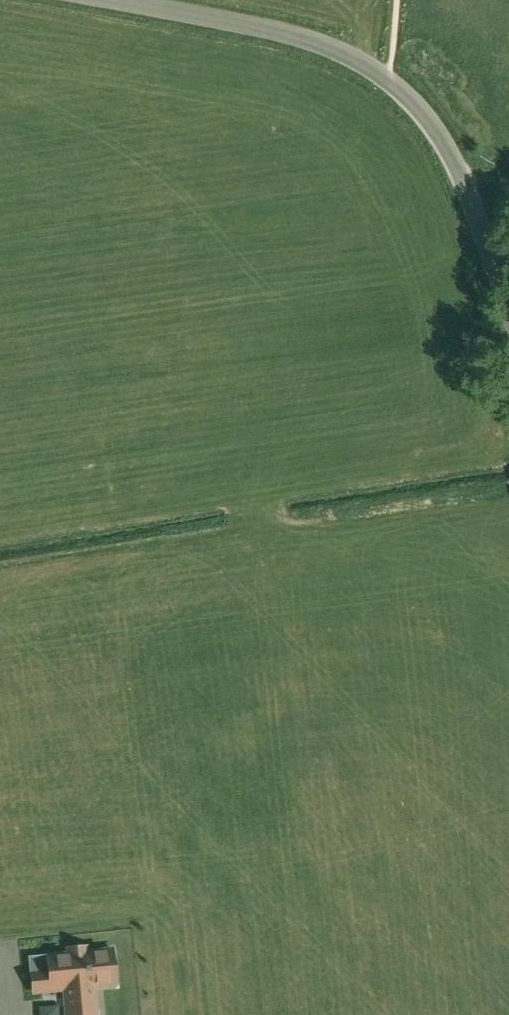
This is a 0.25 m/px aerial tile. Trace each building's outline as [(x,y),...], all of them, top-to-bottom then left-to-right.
[(82,1014),(97,1014),(94,987),(115,985),(112,949),(86,952),(86,946),(68,948),(68,950),(69,953),(76,953),(82,1014)] [(66,1014),(82,1014),(76,953),(69,953),(30,957),(34,993),(64,990),(66,1014)]
